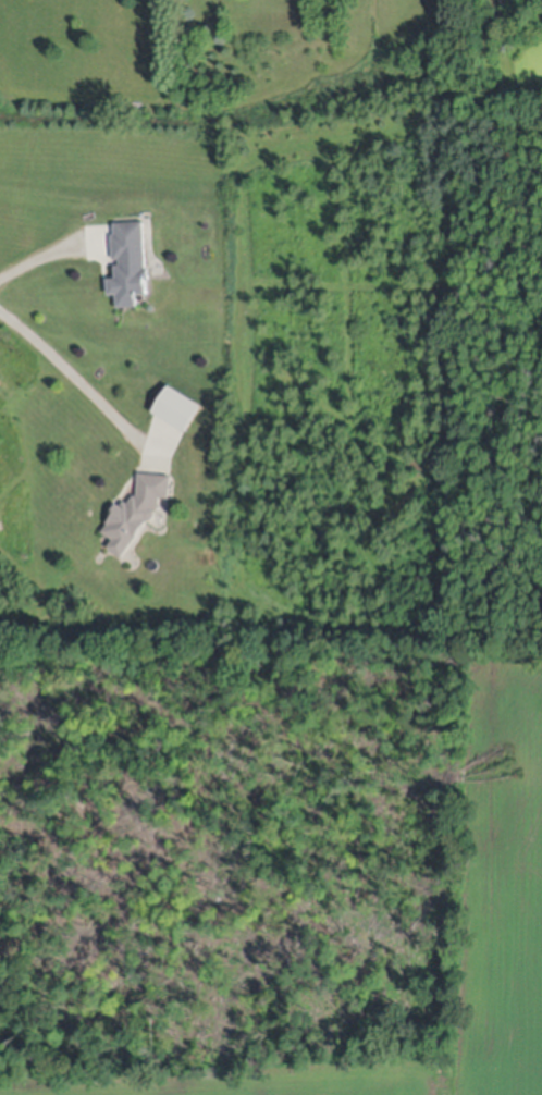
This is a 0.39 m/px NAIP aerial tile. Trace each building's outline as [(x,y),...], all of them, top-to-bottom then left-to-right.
[(115,217),(145,216),(147,261),(149,261),(150,273),(147,273),(148,287),(137,288),(138,299),(119,300),(118,287),(109,287),(109,271),(116,270),(116,258),(121,258),(120,253),(114,254),(112,229),(115,227),(115,217)] [(171,377),(204,397),(187,423),(155,404),(171,377)] [(156,504),(157,504),(157,507),(152,514),(149,513),(138,529),(139,529),(124,552),(109,541),(114,532),(103,525),(109,517),(108,516),(114,506),(111,504),(118,495),(123,499),(125,494),(130,496),(135,489),(137,490),(138,488),(140,466),(172,469),(170,492),(161,491),(161,497),(156,504)]
